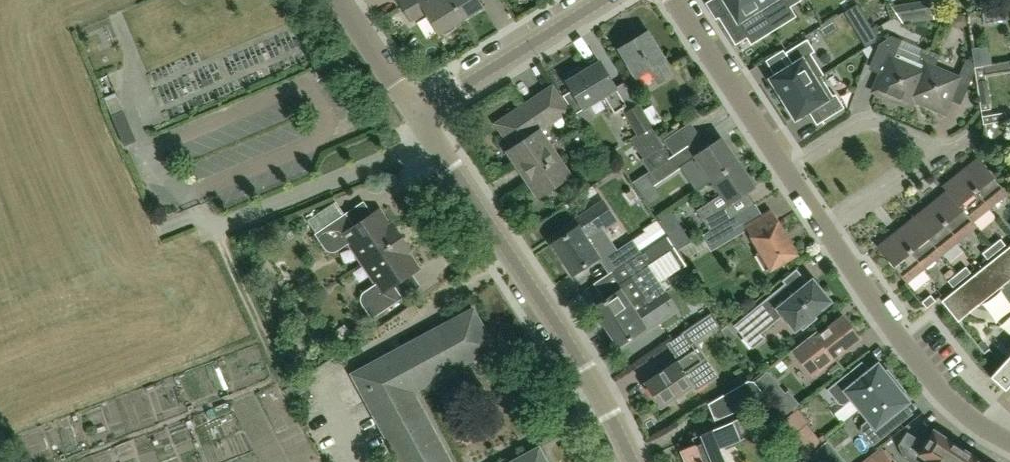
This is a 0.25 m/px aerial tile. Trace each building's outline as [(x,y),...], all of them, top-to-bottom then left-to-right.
[(427,11),(440,33),(443,31),(447,33),(457,27),(457,23),(464,19),(452,0),(410,0),(411,2),(404,6),(413,20),(427,11)] [(464,19),(485,6),(481,0),(452,0),(464,19)] [(765,17),(754,0),(724,0),(730,10),(718,17),(735,45),(748,37),(744,30),(765,17)] [(765,17),(786,4),(788,8),(801,0),(754,0),(765,17)] [(906,30),(939,22),(935,6),(902,14),(906,30)] [(994,21),(1008,19),(1006,9),(992,11),(994,21)] [(544,24),(563,18),(560,10),(541,16),(544,24)] [(665,60),(666,59),(650,31),(623,47),(640,75),(653,68),(661,81),(674,74),(665,60)] [(878,45),(877,46),(896,54),(902,40),(892,36),(878,45)] [(820,75),(821,76),(823,75),(810,54),(814,51),(807,39),(784,53),(792,65),(769,79),(782,99),(820,75)] [(922,49),(919,56),(902,49),(898,60),(890,57),(875,92),(911,107),(914,101),(910,99),(931,53),(922,49)] [(914,101),(943,113),(956,81),(967,86),(974,71),(973,63),(966,60),(958,78),(934,68),(939,56),(931,53),(910,99),(914,101)] [(628,105),(617,86),(602,61),(570,80),(586,108),(607,96),(616,111),(623,107),(628,105)] [(977,68),(983,111),(991,109),(987,76),(1009,73),(1009,63),(977,68)] [(833,96),(821,76),(820,75),(782,99),(795,120),(813,108),(821,122),(844,108),(835,94),(833,96)] [(557,91),(546,98),(544,94),(499,124),(515,147),(510,151),(540,195),(571,174),(541,129),(530,136),(526,129),(542,118),(544,121),(566,106),(557,91)] [(652,127),(655,125),(645,109),(641,102),(626,111),(639,134),(652,127)] [(125,146),(136,141),(123,111),(112,116),(125,146)] [(1005,113),(982,117),(983,124),(1006,120),(1005,113)] [(673,155),(701,138),(691,122),(680,129),(678,126),(662,137),(673,155)] [(663,146),(652,127),(639,134),(631,140),(643,159),(661,147),(663,146)] [(704,165),(714,180),(741,162),(725,137),(697,155),(698,156),(685,166),(689,173),(704,165)] [(963,172),(992,209),(1009,195),(980,158),(963,172)] [(654,187),(674,174),(665,161),(645,174),(654,187)] [(731,203),(748,193),(757,187),(741,162),(714,180),(724,196),(700,210),(713,231),(734,218),(739,215),(731,203)] [(945,186),(978,228),(979,227),(975,222),(992,209),(963,172),(945,186)] [(932,205),(961,241),(978,228),(945,186),(945,187),(948,191),(932,205)] [(588,241),(616,222),(603,201),(572,222),(575,228),(552,244),(572,274),(599,256),(588,241)] [(914,218),(944,255),(961,241),(932,205),(914,218)] [(771,211),(763,216),(749,225),(763,250),(758,253),(769,271),(798,253),(772,209),(771,210),(771,211)] [(344,214),(316,233),(315,234),(324,248),(327,251),(331,252),(334,253),(338,251),(349,243),(363,263),(401,237),(392,224),(390,226),(379,210),(369,216),(356,225),(347,212),(344,214)] [(705,236),(710,245),(712,248),(741,230),(734,218),(713,231),(705,236)] [(926,269),(944,255),(914,218),(897,232),(926,269)] [(926,269),(897,232),(879,246),(908,283),(926,269)] [(605,260),(613,272),(613,271),(645,250),(647,249),(652,246),(645,236),(633,244),(633,241),(605,260)] [(401,237),(363,263),(377,284),(368,290),(366,290),(364,291),(363,293),(362,295),(361,297),(361,299),(361,301),(361,303),(362,304),(363,306),(372,319),(404,297),(395,284),(409,275),(419,268),(408,252),(410,251),(401,237)] [(992,246),(997,252),(1006,245),(1001,239),(992,246)] [(997,252),(992,246),(984,253),(988,259),(997,252)] [(617,286),(620,291),(594,308),(619,345),(642,330),(644,330),(677,308),(666,291),(661,294),(655,285),(685,265),(674,247),(648,265),(646,263),(651,260),(645,250),(613,271),(622,283),(617,286)] [(958,274),(963,279),(971,273),(967,267),(958,274)] [(953,268),(944,274),(948,280),(957,273),(953,268)] [(963,279),(958,274),(949,281),(954,287),(963,279)] [(792,289),(786,281),(758,303),(760,305),(751,313),(749,310),(734,322),(745,335),(755,326),(760,333),(784,314),(796,329),(801,325),(804,329),(818,317),(815,314),(832,301),(814,279),(799,291),(792,289)] [(965,283),(943,301),(959,322),(982,303),(965,283)] [(580,312),(596,304),(591,293),(575,301),(580,312)] [(706,295),(693,300),(698,311),(711,306),(706,295)] [(930,295),(922,302),(927,307),(935,301),(930,295)] [(413,391),(494,348),(473,310),(437,329),(352,375),(388,442),(399,461),(451,461),(413,391)] [(692,344),(719,326),(711,315),(684,333),(692,344)] [(835,357),(860,338),(845,317),(820,336),(817,332),(794,350),(814,375),(835,357)] [(707,382),(696,366),(702,362),(695,350),(645,383),(661,408),(694,386),(696,389),(707,382)] [(990,376),(1006,391),(1009,386),(1009,354),(990,376)] [(856,367),(829,391),(841,405),(847,405),(854,399),(862,409),(897,379),(888,369),(885,371),(879,364),(866,375),(862,375),(856,367)] [(897,379),(862,409),(871,419),(864,425),(863,431),(876,445),(903,422),(897,415),(898,411),(910,400),(904,393),(907,390),(897,379)] [(767,398),(754,381),(748,380),(708,404),(715,421),(767,398)] [(747,433),(741,418),(733,421),(692,437),(694,444),(680,450),(684,461),(726,461),(719,445),(739,437),(747,433)] [(927,441),(926,443),(908,432),(899,445),(904,458),(911,461),(983,461),(934,430),(927,441)] [(212,447),(216,461),(224,461),(241,457),(237,440),(212,447)] [(203,456),(196,442),(180,449),(186,461),(190,461),(203,456)] [(539,449),(515,461),(546,461),(539,449)]
